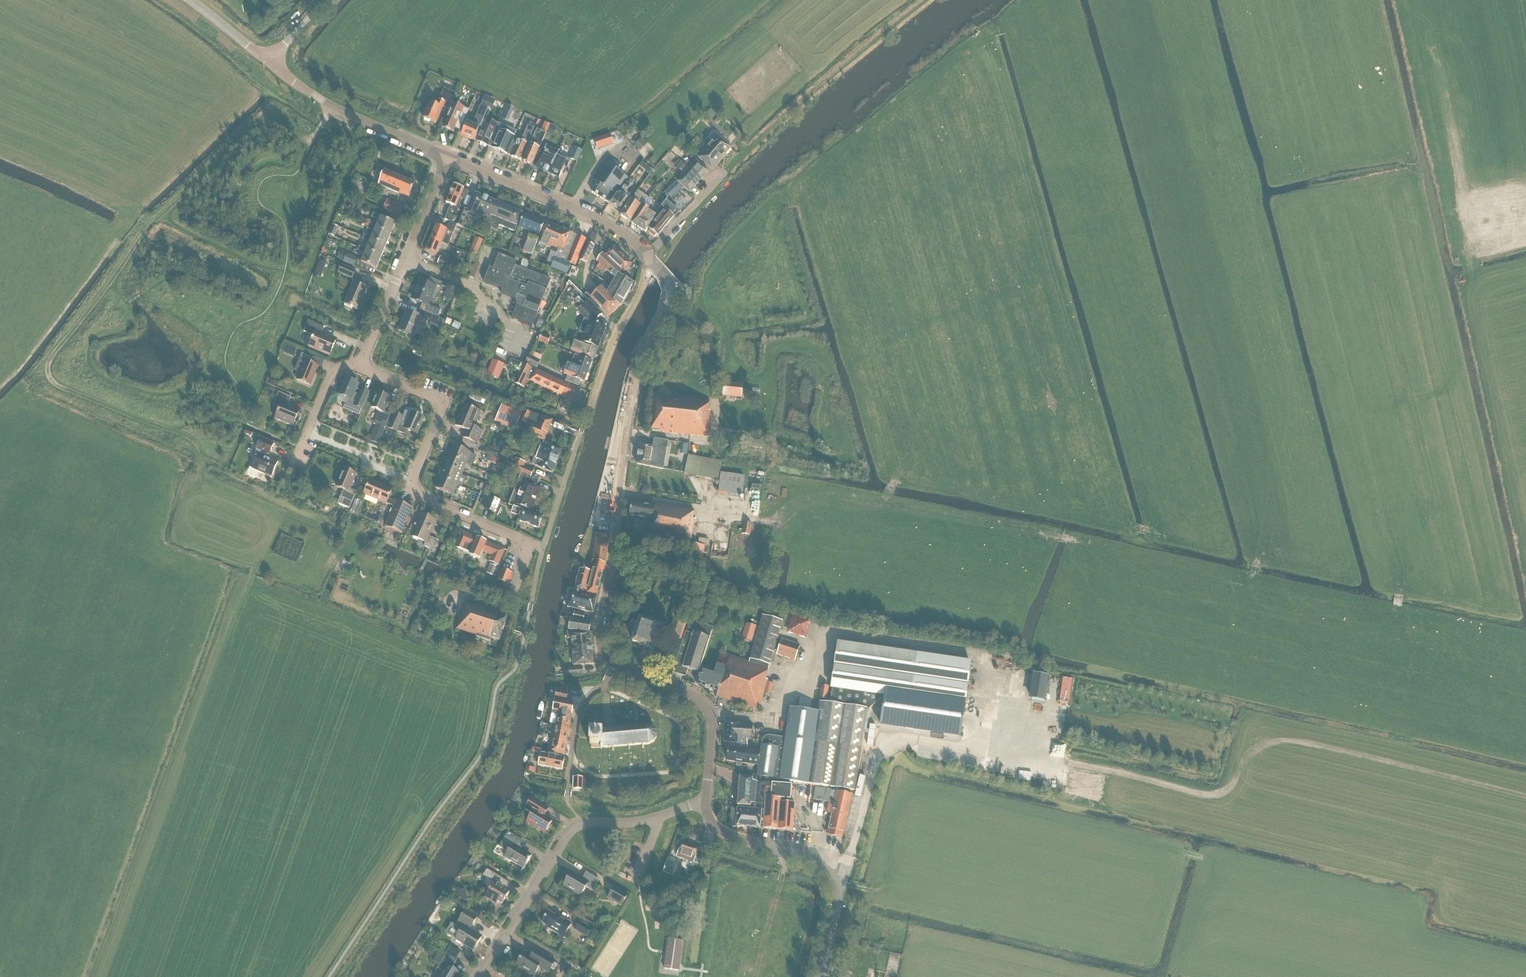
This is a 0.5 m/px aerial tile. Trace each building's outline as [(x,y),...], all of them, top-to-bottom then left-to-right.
[(423,118),(436,124),(443,107),(447,109),(455,93),(444,88),(437,105),(430,102),(423,118)] [(482,105),(488,108),(492,99),(485,96),(481,105),(482,105)] [(444,127),(453,131),(454,128),(460,130),(469,111),(454,104),(444,127)] [(467,123),(462,134),(466,136),(466,137),(474,141),(474,140),(484,119),(488,108),(482,105),(477,115),(473,125),(467,123)] [(484,119),(474,140),(478,142),(488,147),(495,133),(494,132),(498,124),(487,120),(484,119)] [(512,144),(507,155),(508,155),(513,157),(512,157),(520,161),(527,144),(528,144),(534,129),(536,124),(530,122),(528,126),(521,142),(518,140),(518,141),(514,139),(512,144)] [(495,133),(488,147),(489,147),(489,146),(496,150),(507,155),(512,144),(514,139),(517,133),(498,125),(495,133)] [(523,162),(532,166),(546,134),(541,132),(536,130),(530,145),(523,162)] [(731,148),(718,136),(699,158),(712,170),(731,148)] [(638,149),(647,142),(643,137),(634,145),(638,149)] [(577,161),(582,150),(574,147),(570,158),(577,161)] [(556,156),(543,149),(540,156),(535,167),(549,174),(553,163),(553,162),(556,156)] [(560,179),(565,168),(566,169),(569,162),(556,156),(553,162),(553,163),(549,174),(560,179)] [(616,195),(616,194),(628,178),(618,171),(621,166),(612,160),(609,165),(605,162),(593,180),(598,183),(592,192),(608,203),(614,194),(616,195)] [(679,160),(674,166),(679,171),(684,164),(679,160)] [(696,161),(689,168),(701,179),(708,171),(696,161)] [(701,179),(689,168),(682,176),(694,187),(701,179)] [(415,183),(384,170),(378,185),(409,198),(415,183)] [(690,192),(694,187),(682,176),(677,182),(690,192)] [(618,195),(616,194),(616,195),(614,194),(608,203),(621,211),(629,199),(624,196),(630,185),(626,183),(618,195)] [(676,183),(665,193),(670,199),(681,189),(676,183)] [(459,207),(462,199),(460,199),(464,189),(453,185),(446,203),(451,205),(445,220),(452,223),(455,225),(462,208),(459,207)] [(640,206),(641,207),(645,200),(647,197),(638,191),(620,216),(630,222),(640,206)] [(469,210),(463,207),(462,208),(455,225),(462,227),(468,213),(477,217),(478,214),(488,218),(487,220),(489,221),(487,226),(492,228),(494,223),(493,223),(494,220),(490,219),(497,203),(496,202),(476,194),(469,210)] [(648,228),(655,216),(652,215),(653,213),(650,211),(650,210),(648,209),(653,202),(648,198),(647,197),(645,200),(641,207),(642,207),(632,223),(645,232),(648,228)] [(399,218),(404,206),(387,199),(382,211),(399,218)] [(490,219),(494,220),(493,223),(494,223),(492,228),(498,231),(500,226),(515,232),(522,213),(496,202),(497,203),(490,219)] [(666,210),(661,206),(654,214),(653,213),(652,215),(655,216),(648,228),(651,230),(648,233),(654,238),(657,235),(657,236),(674,216),(673,215),(676,211),(670,206),(666,210)] [(381,217),(373,213),(372,217),(379,221),(376,227),(376,229),(391,235),(395,224),(381,218),(381,217)] [(333,224),(338,226),(342,217),(337,214),(333,224)] [(524,214),(519,228),(529,232),(535,218),(524,214)] [(535,218),(529,232),(539,236),(545,223),(535,218)] [(376,227),(372,225),(373,222),(363,219),(362,224),(368,226),(367,228),(375,232),(372,238),(371,240),(386,246),(391,235),(376,229),(376,227)] [(457,226),(450,223),(447,230),(436,226),(431,239),(448,246),(457,226)] [(586,240),(577,236),(571,252),(565,250),(572,233),(547,223),(538,243),(539,244),(537,248),(544,251),(546,247),(550,248),(551,246),(559,249),(556,257),(551,268),(567,274),(571,264),(576,266),(586,240)] [(334,236),(338,226),(333,224),(329,234),(334,236)] [(593,231),(589,240),(594,242),(598,233),(593,231)] [(372,238),(364,235),(362,240),(370,243),(367,250),(366,251),(381,258),(386,246),(371,240),(372,238)] [(539,241),(530,237),(523,253),(533,256),(539,241)] [(426,251),(436,256),(440,248),(446,250),(448,246),(431,239),(426,251)] [(477,256),(482,244),(474,241),(469,252),(477,256)] [(579,261),(586,264),(595,247),(588,244),(579,261)] [(358,251),(365,254),(361,263),(376,269),(381,258),(366,251),(367,250),(359,246),(358,251)] [(632,264),(613,246),(605,255),(624,272),(632,264)] [(337,259),(343,261),(345,256),(346,254),(341,251),(337,259)] [(621,270),(603,253),(595,260),(617,280),(613,288),(617,291),(618,289),(627,296),(634,283),(619,274),(621,270)] [(345,256),(343,261),(354,266),(358,258),(346,254),(345,256)] [(499,255),(493,269),(489,267),(484,282),(498,288),(499,287),(503,288),(501,294),(519,301),(512,319),(532,327),(547,290),(546,290),(551,280),(515,266),(517,262),(499,255)] [(451,270),(454,263),(440,257),(437,264),(451,270)] [(315,275),(321,277),(326,263),(320,261),(315,275)] [(451,271),(459,274),(462,267),(454,264),(451,270),(451,271)] [(353,278),(356,272),(341,265),(339,272),(353,278)] [(435,287),(420,281),(413,299),(423,303),(420,310),(438,317),(439,316),(444,319),(446,313),(441,311),(427,305),(435,287)] [(368,290),(353,284),(345,304),(359,310),(368,290)] [(627,296),(618,289),(617,291),(613,288),(608,295),(601,288),(591,298),(609,316),(621,305),(621,306),(627,296)] [(602,315),(588,301),(582,307),(581,306),(577,311),(584,318),(579,333),(585,335),(582,343),(597,349),(606,328),(595,324),(596,322),(602,315)] [(423,318),(431,322),(430,325),(441,330),(445,321),(420,310),(417,316),(406,311),(398,330),(415,337),(420,324),(422,319),(423,318)] [(422,319),(420,324),(426,327),(429,322),(422,319)] [(304,332),(314,336),(309,347),(330,355),(336,340),(321,334),(324,327),(308,321),(304,332)] [(547,345),(550,338),(541,335),(539,342),(547,345)] [(582,343),(575,341),(571,351),(593,360),(597,349),(582,343)] [(283,352),(294,357),(297,350),(285,345),(283,352)] [(305,361),(297,380),(310,385),(318,366),(312,364),(314,358),(302,353),(299,359),(305,361)] [(567,382),(579,387),(581,381),(584,383),(592,362),(575,355),(572,364),(569,363),(564,375),(569,377),(567,382)] [(529,357),(526,364),(537,369),(540,362),(529,357)] [(493,360),(487,375),(494,378),(501,363),(493,360)] [(567,384),(556,379),(524,365),(515,384),(525,388),(528,380),(562,397),(567,384)] [(725,369),(724,375),(744,379),(745,373),(725,369)] [(345,403),(362,410),(369,392),(362,389),(360,395),(354,393),(358,384),(346,379),(339,395),(347,398),(345,403)] [(576,403),(581,390),(567,384),(562,397),(566,399),(576,403)] [(742,387),(725,385),(723,394),(741,396),(742,387)] [(273,406),(280,409),(275,420),(293,427),(300,410),(288,405),(291,398),(279,392),(273,406)] [(372,408),(379,411),(374,424),(378,426),(376,433),(382,435),(385,429),(391,414),(384,411),(390,397),(378,392),(372,408)] [(469,398),(484,404),(486,400),(470,394),(469,398)] [(651,431),(664,432),(664,433),(708,437),(710,411),(709,411),(709,402),(672,398),(671,400),(666,399),(666,397),(654,396),(651,431)] [(572,414),(576,403),(566,399),(562,410),(572,414)] [(455,426),(466,430),(463,438),(464,438),(462,444),(478,451),(480,447),(475,445),(475,443),(478,444),(483,431),(473,427),(480,411),(464,405),(455,426)] [(501,409),(496,420),(516,428),(520,418),(501,409)] [(545,441),(552,421),(525,410),(524,413),(520,411),(518,416),(522,418),(521,420),(530,424),(526,433),(545,441)] [(407,436),(409,431),(417,435),(424,418),(412,413),(412,414),(407,412),(405,413),(403,417),(396,414),(390,429),(407,436)] [(380,439),(373,435),(370,441),(378,444),(380,439)] [(259,472),(271,478),(278,462),(267,457),(268,454),(269,455),(274,444),(261,438),(256,449),(257,450),(254,455),(258,457),(254,467),(260,470),(259,472)] [(637,464),(663,469),(668,442),(654,439),(653,446),(640,444),(637,464)] [(531,456),(535,457),(532,464),(552,473),(561,451),(550,447),(551,444),(544,441),(540,451),(534,448),(531,456)] [(467,463),(472,466),(476,457),(470,454),(471,453),(453,446),(448,456),(466,464),(467,463)] [(331,459),(346,465),(351,453),(336,447),(331,459)] [(492,457),(501,461),(503,456),(494,452),(492,457)] [(448,456),(444,467),(462,475),(466,464),(448,456)] [(718,480),(721,461),(688,456),(685,475),(718,480)] [(492,457),(489,462),(498,466),(500,461),(492,457)] [(519,473),(521,474),(531,477),(533,472),(528,470),(524,468),(525,463),(515,459),(514,460),(508,458),(504,467),(512,470),(519,473)] [(462,475),(444,467),(439,477),(457,485),(462,475)] [(343,491),(338,504),(350,509),(352,503),(357,492),(350,489),(356,474),(344,469),(337,488),(343,491)] [(484,479),(491,482),(493,476),(487,473),(484,479)] [(539,481),(521,474),(509,505),(514,507),(529,513),(530,511),(532,511),(541,488),(537,486),(539,481)] [(720,474),(718,493),(741,496),(744,477),(720,474)] [(439,477),(435,488),(453,496),(457,485),(439,477)] [(386,503),(394,507),(386,527),(402,534),(412,509),(396,502),(396,503),(388,499),(392,489),(370,480),(364,495),(386,504),(386,503)] [(489,488),(486,495),(494,498),(496,491),(489,488)] [(495,513),(500,502),(488,497),(487,498),(484,496),(481,506),(485,507),(484,509),(495,513)] [(650,507),(631,504),(630,515),(647,518),(644,537),(687,544),(685,560),(702,563),(705,546),(708,547),(709,540),(700,538),(698,545),(689,543),(694,511),(650,503),(650,507)] [(514,507),(511,514),(519,517),(518,521),(538,529),(542,518),(529,513),(514,507)] [(368,530),(380,532),(381,526),(377,525),(380,513),(367,510),(365,517),(371,519),(368,530)] [(438,539),(429,535),(435,521),(421,514),(411,537),(426,542),(424,546),(434,550),(438,539)] [(752,524),(744,523),(742,534),(750,536),(752,524)] [(490,562),(498,565),(505,550),(462,532),(456,547),(463,550),(471,553),(470,555),(479,559),(482,552),(492,556),(490,562)] [(606,564),(610,536),(597,534),(593,560),(605,563),(606,564)] [(597,596),(603,572),(605,563),(593,560),(590,569),(589,572),(592,572),(587,590),(587,593),(586,594),(597,596)] [(490,564),(487,573),(493,575),(496,566),(490,564)] [(513,574),(502,569),(497,580),(508,585),(513,574)] [(580,569),(575,589),(587,593),(587,590),(592,572),(589,572),(580,569)] [(597,597),(571,591),(567,608),(593,613),(597,597)] [(464,608),(458,629),(477,635),(477,637),(481,638),(482,637),(490,640),(491,638),(500,641),(507,617),(499,614),(499,612),(488,608),(468,602),(465,609),(464,608)] [(574,613),(573,620),(583,623),(585,615),(574,613)] [(676,615),(671,629),(665,627),(640,619),(638,623),(632,621),(631,622),(627,634),(628,636),(634,638),(632,643),(657,651),(662,634),(679,640),(686,618),(676,615)] [(765,680),(766,678),(770,666),(783,622),(762,616),(749,660),(735,655),(735,656),(721,652),(714,673),(702,669),(697,684),(718,692),(716,696),(758,710),(768,681),(765,680)] [(591,624),(583,623),(573,620),(572,620),(569,630),(589,633),(591,624)] [(753,639),(757,624),(746,620),(741,636),(753,639)] [(693,634),(686,632),(673,671),(678,673),(678,675),(686,677),(688,669),(699,673),(713,628),(696,623),(693,634)] [(592,648),(591,633),(571,632),(571,639),(572,649),(592,648)] [(729,747),(727,762),(758,766),(757,776),(761,777),(773,780),(779,781),(810,785),(855,791),(866,711),(881,713),(879,726),(960,738),(971,663),(837,642),(830,689),(832,690),(830,704),(819,702),(790,698),(785,739),(768,737),(767,737),(766,737),(766,738),(765,738),(764,738),(764,739),(763,740),(763,741),(762,744),(761,744),(760,752),(747,750),(747,744),(730,743),(730,747),(729,747)] [(776,655),(794,661),(799,648),(781,642),(778,650),(776,649),(775,651),(777,652),(776,655)] [(574,666),(594,664),(592,648),(572,649),(574,666)] [(564,669),(565,676),(584,675),(583,668),(564,669)] [(1033,672),(1031,698),(1048,699),(1050,674),(1033,672)] [(1060,700),(1071,701),(1074,676),(1062,675),(1060,700)] [(555,699),(567,701),(568,693),(557,692),(555,699)] [(574,703),(567,702),(567,701),(555,699),(553,715),(558,715),(556,727),(569,729),(571,717),(572,715),(574,703)] [(725,722),(724,742),(730,743),(747,744),(747,739),(752,739),(753,726),(739,725),(739,724),(725,722)] [(654,742),(656,739),(656,733),(653,728),(648,726),(611,729),(605,730),(602,730),(602,728),(601,728),(601,732),(590,733),(590,737),(591,739),(591,746),(593,746),(593,750),(602,749),(602,750),(603,750),(603,749),(646,746),(649,745),(654,742)] [(554,739),(567,741),(569,729),(556,727),(554,739)] [(562,757),(563,755),(564,755),(567,741),(554,739),(551,753),(557,754),(556,756),(562,757)] [(917,754),(928,755),(929,748),(926,748),(927,744),(919,744),(917,754)] [(982,767),(984,755),(963,751),(962,756),(947,753),(945,761),(982,767)] [(565,758),(562,757),(556,756),(541,753),(539,765),(562,770),(565,758)] [(1030,770),(1004,767),(1003,774),(1029,777),(1030,770)] [(1057,774),(1032,771),(1031,777),(1057,780),(1057,774)] [(582,790),(583,778),(574,777),(573,789),(582,790)] [(773,784),(773,780),(761,777),(760,783),(752,782),(753,779),(740,778),(736,827),(760,829),(760,828),(763,829),(793,831),(795,804),(790,803),(792,785),(773,784)] [(828,835),(842,839),(843,832),(844,833),(852,795),(837,791),(829,829),(828,835)] [(541,806),(531,800),(526,809),(532,813),(526,823),(545,834),(553,820),(544,815),(538,811),(541,806)] [(538,811),(544,815),(548,810),(541,806),(538,811)] [(523,869),(531,856),(516,846),(520,840),(508,832),(499,847),(508,852),(505,857),(523,869)] [(681,843),(677,856),(694,862),(698,849),(681,843)] [(663,872),(673,875),(676,867),(666,864),(663,872)] [(490,890),(484,899),(495,906),(498,901),(502,904),(510,891),(505,889),(509,883),(487,869),(483,876),(486,878),(486,879),(486,880),(486,881),(486,883),(486,884),(486,885),(486,886),(487,887),(487,888),(488,889),(490,890)] [(580,897),(586,887),(593,891),(599,880),(586,873),(582,879),(572,873),(563,886),(580,897)] [(621,906),(628,895),(615,887),(608,898),(621,906)] [(466,893),(458,894),(460,902),(467,900),(466,893)] [(454,926),(450,927),(448,931),(449,934),(453,936),(454,936),(457,938),(456,939),(474,950),(482,937),(469,930),(470,927),(471,928),(477,918),(465,910),(455,927),(454,926)] [(564,938),(572,924),(560,917),(559,918),(548,912),(542,922),(549,927),(548,928),(564,938)] [(579,921),(574,929),(587,937),(592,929),(579,921)] [(665,969),(678,971),(682,942),(669,940),(665,969)] [(524,952),(516,965),(534,976),(539,967),(549,973),(556,962),(535,949),(531,957),(524,952)] [(458,976),(460,974),(452,969),(457,960),(446,954),(437,968),(443,972),(440,976),(458,976)] [(567,974),(571,976),(583,976),(585,974),(572,966),(567,974)]
